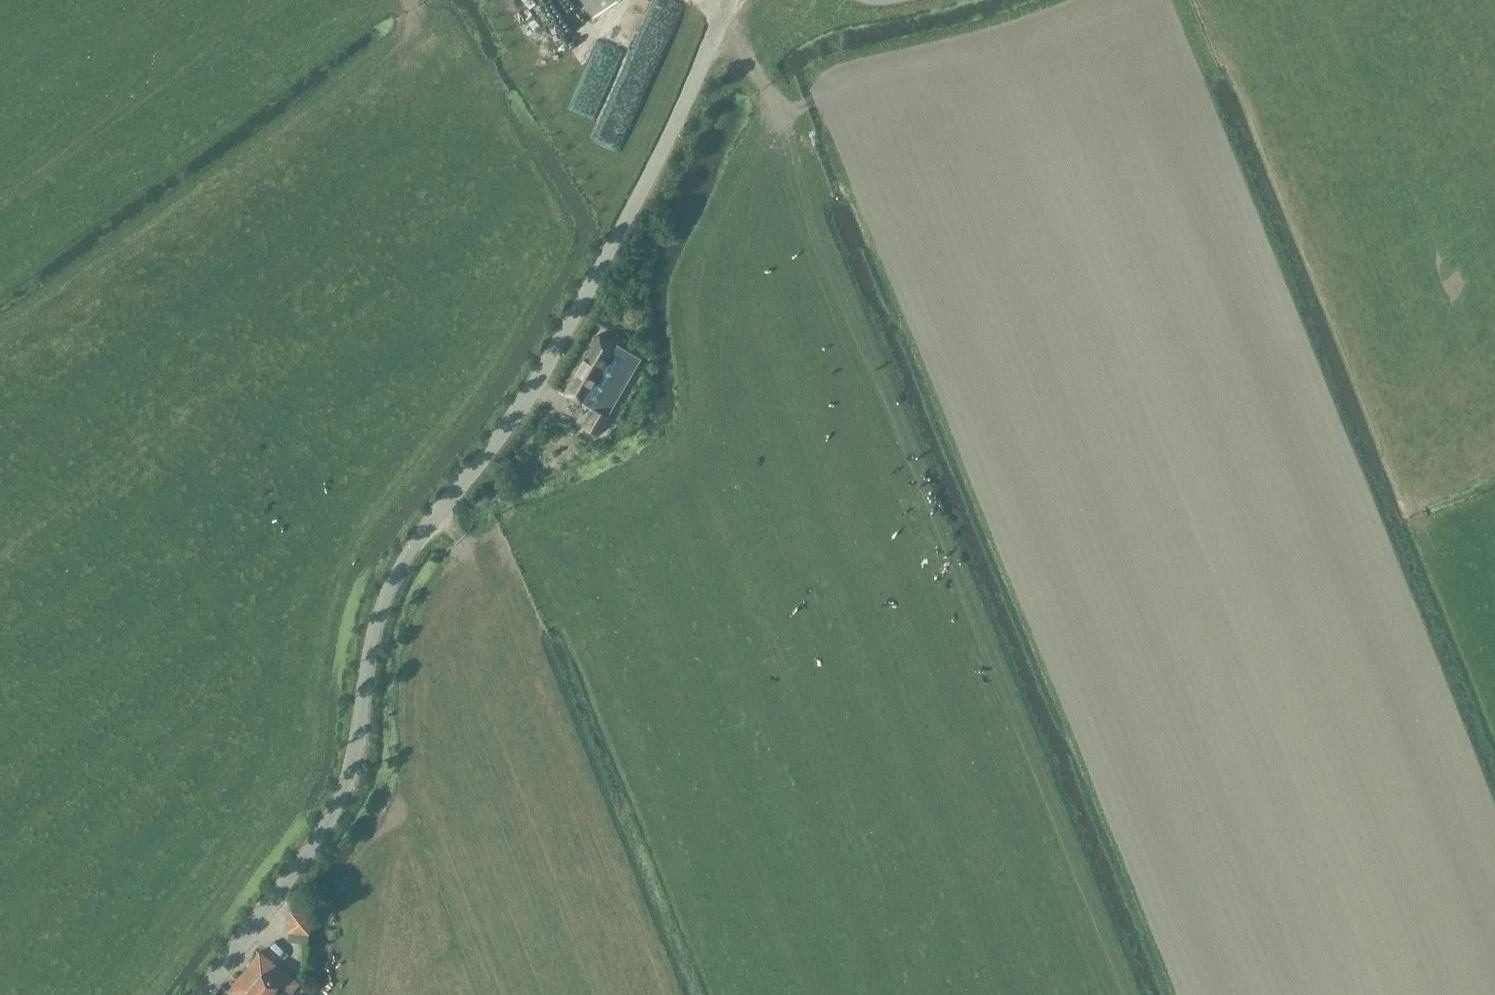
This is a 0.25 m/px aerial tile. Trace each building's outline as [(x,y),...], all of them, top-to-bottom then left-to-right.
[(595,16),(617,0),(583,0),(595,16)] [(642,48),(635,69),(624,65),(616,93),(641,101),(656,52),(642,48)] [(609,98),(609,113),(633,114),(633,99),(609,98)] [(600,335),(565,394),(582,403),(583,402),(594,409),(599,402),(604,393),(614,378),(619,381),(634,355),(600,335)] [(599,402),(594,409),(608,417),(612,410),(599,402)] [(594,409),(584,427),(598,435),(608,417),(594,409)] [(312,914),(292,912),(290,932),(309,934),(312,914)] [(290,932),(288,941),(308,944),(309,934),(290,932)] [(300,983),(260,952),(229,991),(234,994),(245,994),(248,992),(251,994),(291,994),(300,983)]
